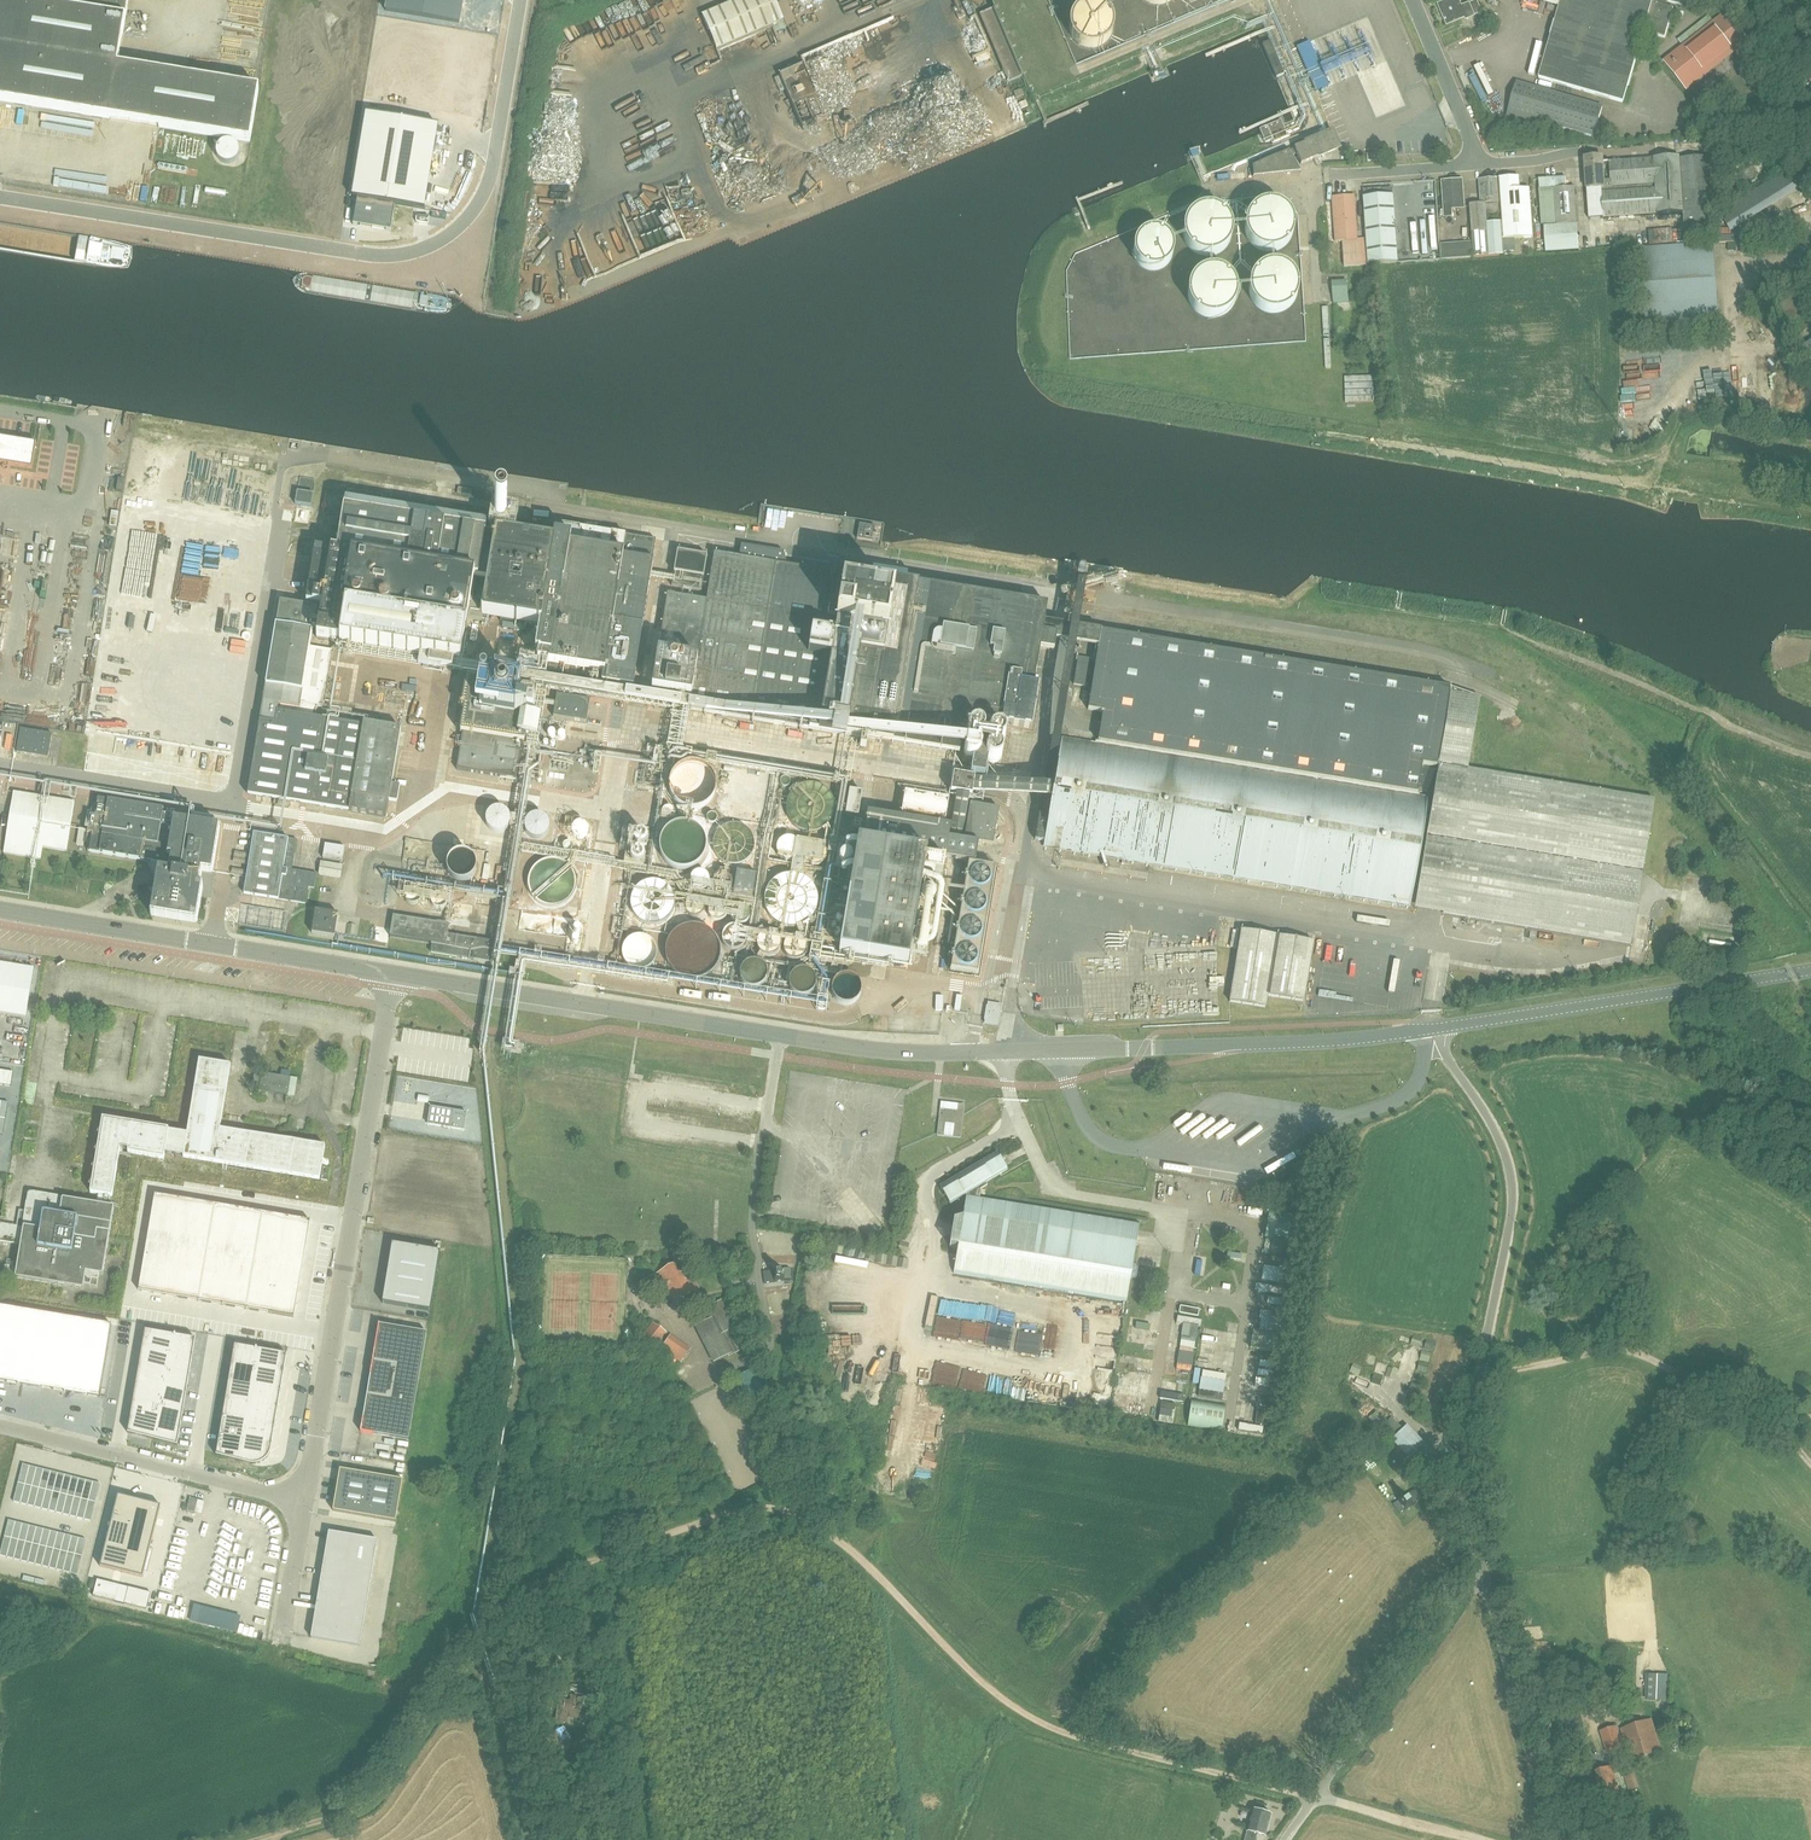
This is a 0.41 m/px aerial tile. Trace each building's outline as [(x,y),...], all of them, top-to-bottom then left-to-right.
[(250,142),(259,89),(258,89),(118,66),(129,0),(0,0),(0,101),(250,142)] [(386,11),(459,23),(463,0),(388,0),(386,11)] [(702,16),(717,49),(783,20),(775,0),(738,0),(702,16)] [(1477,0),(1462,6),(1459,0),(1448,0),(1438,4),(1442,12),(1443,11),(1449,24),(1465,17),(1466,19),(1482,12),(1477,0)] [(1539,77),(1624,101),(1646,27),(1650,28),(1649,32),(1665,36),(1674,7),(1663,4),(1664,0),(1561,0),(1539,77)] [(1067,28),(1069,35),(1074,41),(1080,45),(1087,47),(1095,46),(1101,43),(1107,37),(1110,31),(1110,23),(1108,16),(1104,10),(1098,6),(1090,4),(1083,5),(1076,8),(1071,13),(1068,20),(1067,28)] [(1022,76),(993,10),(980,15),(1009,82),(1022,76)] [(1670,56),(1693,84),(1707,73),(1704,69),(1731,49),(1733,52),(1748,40),(1726,13),(1670,56)] [(1309,42),(1297,47),(1316,91),(1328,86),(1309,42)] [(1603,106),(1517,81),(1508,112),(1594,137),(1603,106)] [(1022,89),(1014,92),(1016,97),(1024,94),(1022,89)] [(1804,105),(1799,109),(1800,112),(1810,125),(1810,114),(1804,105)] [(353,223),(352,226),(353,226),(354,224),(390,230),(390,232),(391,232),(391,230),(391,229),(395,206),(424,211),(438,126),(365,114),(352,199),(357,200),(353,223)] [(1281,120),(1267,126),(1274,142),(1287,136),(1281,120)] [(1301,172),(1292,155),(1296,153),(1301,164),(1339,148),(1332,132),(1294,147),(1294,148),(1289,150),(1289,149),(1248,166),(1253,177),(1301,172)] [(1658,214),(1683,213),(1685,241),(1716,239),(1710,156),(1680,158),(1680,157),(1654,159),(1603,163),(1602,157),(1585,158),(1587,189),(1588,189),(1590,219),(1658,214)] [(1800,174),(1810,186),(1810,185),(1810,165),(1800,174)] [(1718,215),(1730,235),(1799,191),(1786,171),(1718,215)] [(1499,178),(1501,213),(1502,222),(1503,237),(1533,235),(1531,201),(1521,201),(1519,177),(1499,178)] [(1486,214),(1501,213),(1499,178),(1479,179),(1481,204),(1471,205),(1474,257),(1489,256),(1486,214)] [(1579,250),(1575,187),(1566,187),(1566,178),(1539,180),(1542,225),(1544,225),(1546,252),(1579,250)] [(1463,209),(1463,201),(1461,181),(1443,182),(1445,209),(1446,219),(1453,218),(1453,210),(1463,209)] [(1369,265),(1398,263),(1393,188),(1383,189),(1384,196),(1365,197),(1367,239),(1369,265)] [(1369,265),(1367,239),(1358,239),(1355,195),(1332,197),(1336,241),(1343,240),(1345,267),(1369,265)] [(1240,231),(1243,239),(1248,246),(1255,251),(1263,253),(1271,253),(1279,249),(1285,243),(1289,236),(1291,227),(1289,218),(1284,211),(1277,206),(1268,203),(1259,204),(1251,207),(1245,214),(1241,222),(1240,231)] [(1178,236),(1181,245),(1186,251),(1193,256),(1201,259),(1209,258),(1217,255),(1223,249),(1227,241),(1228,232),(1227,224),(1222,216),(1215,211),(1206,209),(1197,209),(1189,213),(1183,219),(1179,227),(1178,236)] [(1503,237),(1502,222),(1487,223),(1490,256),(1504,255),(1503,237)] [(1130,254),(1132,261),(1136,267),(1142,271),(1148,273),(1156,272),(1162,270),(1167,265),(1170,258),(1171,251),(1170,244),(1166,238),(1160,234),(1153,232),(1146,232),(1139,235),(1134,240),(1130,247),(1130,254)] [(1441,243),(1441,261),(1473,260),(1473,243),(1441,243)] [(1716,258),(1642,263),(1645,311),(1719,307),(1716,258)] [(1244,292),(1247,301),(1252,308),(1259,313),(1267,315),(1276,314),(1283,311),(1290,305),(1294,297),(1295,289),(1293,280),(1288,273),(1281,267),(1273,265),(1264,265),(1255,269),(1249,275),(1245,283),(1244,292)] [(1184,297),(1187,305),(1192,312),(1199,317),(1207,320),(1215,319),(1223,316),(1230,310),(1233,302),(1235,293),(1233,285),(1228,277),(1221,272),(1212,270),(1204,270),(1195,274),(1189,280),(1185,288),(1184,297)] [(1347,284),(1333,285),(1334,304),(1349,303),(1347,284)] [(32,469),(36,445),(0,439),(0,464),(32,469)] [(316,482),(314,482),(315,479),(302,477),(298,504),(312,506),(316,482)] [(485,527),(486,523),(346,501),(338,549),(315,546),(306,602),(322,605),(317,638),(328,640),(327,644),(339,646),(340,643),(460,663),(460,660),(536,673),(538,661),(539,661),(539,659),(548,661),(548,663),(550,663),(549,669),(559,671),(559,672),(560,672),(561,672),(562,672),(562,671),(562,670),(561,670),(560,670),(561,664),(562,665),(562,664),(576,666),(576,667),(577,667),(577,666),(591,669),(592,669),(602,670),(601,672),(603,672),(601,682),(634,687),(636,674),(635,674),(649,589),(649,590),(649,588),(653,561),(654,561),(654,559),(652,559),(656,539),(557,523),(556,529),(519,524),(517,536),(496,533),(496,530),(485,527)] [(873,540),(875,526),(859,523),(857,538),(873,540)] [(707,556),(677,551),(674,573),(704,578),(707,556)] [(872,567),(870,576),(835,571),(835,573),(715,554),(707,600),(668,594),(658,653),(650,702),(686,708),(681,740),(948,784),(953,751),(960,711),(1001,717),(1000,723),(1032,728),(1039,685),(1034,684),(1038,654),(1052,657),(1055,638),(1041,636),(1046,605),(905,582),(907,573),(872,567)] [(334,650),(310,646),(313,631),(313,630),(314,630),(317,607),(280,601),(261,720),(260,720),(248,794),(349,810),(349,811),(387,817),(389,802),(397,803),(400,787),(392,785),(401,729),(364,722),(365,716),(352,714),(351,723),(315,718),(317,705),(324,706),(334,650)] [(1088,709),(1437,766),(1449,687),(1101,630),(1101,631),(1083,628),(1081,636),(1099,639),(1088,709)] [(1074,684),(1086,686),(1091,658),(1078,656),(1074,684)] [(533,687),(464,676),(459,706),(462,706),(458,731),(463,732),(523,741),(524,742),(525,737),(527,738),(529,722),(528,722),(529,715),(522,714),(523,703),(530,704),(533,687)] [(1479,696),(1451,687),(1415,907),(1630,942),(1653,799),(1467,769),(1479,696)] [(586,722),(590,699),(556,694),(553,716),(586,722)] [(1435,773),(1437,766),(1088,709),(1087,716),(1101,718),(1096,745),(1417,798),(1421,771),(1435,773)] [(52,733),(21,728),(17,751),(48,757),(52,733)] [(516,778),(523,741),(463,732),(457,769),(516,778)] [(1417,798),(1096,745),(1093,745),(1094,740),(1093,739),(1092,745),(1079,742),(1079,737),(1078,737),(1077,742),(1064,740),(1065,735),(1064,735),(1063,740),(1062,740),(1059,763),(1057,763),(1053,786),(1055,786),(1054,795),(1035,792),(958,779),(955,795),(950,826),(868,812),(863,843),(943,856),(959,859),(970,798),(970,795),(1033,805),(1051,808),(1045,849),(1046,849),(1047,844),(1060,847),(1059,852),(1061,852),(1061,847),(1075,849),(1074,854),(1075,854),(1076,849),(1089,851),(1088,856),(1090,856),(1090,851),(1104,854),(1103,859),(1104,859),(1105,854),(1118,856),(1117,861),(1119,861),(1119,856),(1133,858),(1132,863),(1133,864),(1134,859),(1147,861),(1146,866),(1147,866),(1148,861),(1161,863),(1161,868),(1162,868),(1163,863),(1176,865),(1175,870),(1176,871),(1177,866),(1190,868),(1190,873),(1191,873),(1192,868),(1205,870),(1204,875),(1205,875),(1206,870),(1219,872),(1218,877),(1220,878),(1221,873),(1234,875),(1233,880),(1234,880),(1235,875),(1248,877),(1247,882),(1249,882),(1249,877),(1263,880),(1262,885),(1263,885),(1264,880),(1277,882),(1276,887),(1278,887),(1278,882),(1292,884),(1291,889),(1292,889),(1293,885),(1306,887),(1305,892),(1307,892),(1307,887),(1321,889),(1320,894),(1321,894),(1322,889),(1335,891),(1334,896),(1335,897),(1336,892),(1350,894),(1349,899),(1350,899),(1351,894),(1364,896),(1363,901),(1364,901),(1365,896),(1378,899),(1378,903),(1379,904),(1380,899),(1393,901),(1392,906),(1393,906),(1394,901),(1407,903),(1407,908),(1408,908),(1409,903),(1409,904),(1411,892),(1413,892),(1416,869),(1415,869),(1426,799),(1427,794),(1425,794),(1424,799),(1417,798)] [(862,792),(849,790),(845,814),(858,816),(862,792)] [(901,805),(915,807),(915,810),(921,811),(922,808),(941,812),(944,797),(938,796),(939,796),(924,793),(924,794),(918,793),(918,792),(903,790),(901,805)] [(14,791),(4,852),(41,858),(43,846),(67,850),(75,801),(14,791)] [(175,811),(97,798),(94,815),(91,814),(88,833),(91,834),(88,851),(155,862),(159,871),(153,906),(157,906),(155,915),(193,921),(195,912),(198,913),(202,886),(199,886),(202,867),(200,865),(198,865),(199,860),(213,863),(218,835),(215,835),(216,826),(178,820),(178,821),(174,820),(175,811)] [(970,803),(964,839),(993,844),(999,808),(970,803)] [(254,832),(244,893),(306,902),(309,887),(315,888),(317,874),(298,870),(297,876),(287,874),(288,869),(284,868),(287,851),(295,852),(297,839),(254,832)] [(943,856),(863,843),(858,842),(849,898),(847,908),(840,951),(868,956),(908,963),(923,874),(942,876),(944,862),(942,862),(943,856)] [(325,843),(323,858),(343,861),(345,847),(325,843)] [(948,971),(980,977),(998,865),(966,860),(948,971)] [(342,865),(321,862),(319,874),(340,878),(342,865)] [(733,894),(753,898),(757,873),(737,870),(733,894)] [(847,908),(849,898),(837,896),(835,906),(847,908)] [(335,936),(338,914),(315,910),(312,933),(335,936)] [(433,942),(431,952),(492,962),(495,941),(448,934),(449,924),(449,922),(438,920),(438,922),(393,915),(390,935),(433,942)] [(1241,929),(1230,1001),(1265,1007),(1267,995),(1303,1001),(1313,941),(1241,929)] [(26,1017),(34,968),(0,963),(0,1013),(26,1017)] [(987,1006),(985,1020),(987,1021),(986,1024),(995,1025),(998,1007),(987,1006)] [(99,1193),(111,1195),(113,1196),(121,1148),(129,1149),(129,1152),(165,1158),(166,1153),(184,1156),(320,1179),(326,1145),(221,1128),(223,1113),(231,1064),(200,1059),(188,1133),(169,1130),(170,1128),(103,1117),(91,1192),(99,1193)] [(6,1071),(3,1085),(10,1086),(13,1072),(6,1071)] [(262,1072),(260,1090),(289,1095),(291,1077),(262,1072)] [(938,1132),(937,1135),(960,1138),(963,1115),(964,1111),(940,1108),(938,1132)] [(950,1246),(958,1248),(954,1273),(1127,1302),(1140,1222),(980,1196),(981,1189),(987,1185),(986,1183),(1008,1170),(1003,1161),(998,1154),(983,1162),(982,1161),(955,1177),(956,1179),(940,1188),(944,1195),(950,1204),(966,1194),(966,1195),(963,1216),(954,1219),(950,1246)] [(111,1195),(99,1193),(99,1195),(98,1194),(97,1201),(98,1202),(98,1203),(47,1194),(47,1195),(43,1194),(28,1205),(27,1208),(27,1210),(20,1209),(17,1224),(0,1221),(0,1222),(0,1240),(20,1243),(20,1242),(21,1242),(16,1276),(17,1277),(83,1288),(84,1287),(85,1284),(98,1286),(100,1274),(103,1274),(104,1273),(115,1207),(114,1206),(109,1205),(109,1203),(111,1204),(112,1197),(111,1197),(111,1195)] [(155,1194),(151,1218),(163,1220),(167,1196),(155,1194)] [(167,1196),(163,1220),(175,1222),(179,1198),(167,1196)] [(179,1198),(175,1222),(187,1224),(191,1200),(179,1198)] [(187,1224),(183,1248),(207,1252),(215,1204),(191,1200),(187,1224)] [(215,1204),(207,1252),(231,1256),(239,1208),(215,1204)] [(239,1208),(231,1256),(254,1260),(263,1212),(239,1208)] [(263,1212),(254,1260),(266,1262),(274,1214),(263,1212)] [(1302,1218),(1268,1213),(1265,1237),(1298,1242),(1302,1218)] [(274,1214),(266,1262),(278,1264),(280,1252),(282,1241),(284,1229),(286,1216),(274,1214)] [(286,1216),(284,1229),(308,1233),(311,1220),(286,1216)] [(151,1218),(147,1242),(183,1248),(187,1224),(175,1222),(163,1220),(151,1218)] [(284,1229),(282,1241),(306,1245),(308,1233),(284,1229)] [(282,1241),(280,1252),(304,1257),(306,1245),(282,1241)] [(147,1242),(143,1266),(155,1268),(167,1270),(179,1272),(183,1248),(147,1242)] [(441,1251),(392,1243),(382,1303),(430,1311),(441,1251)] [(179,1272),(175,1296),(199,1300),(207,1252),(183,1248),(179,1272)] [(207,1252),(199,1300),(222,1304),(231,1256),(207,1252)] [(280,1252),(278,1264),(302,1268),(304,1257),(280,1252)] [(231,1256),(222,1304),(246,1308),(254,1260),(231,1256)] [(254,1260),(246,1308),(270,1312),(272,1300),(274,1288),(276,1276),(278,1264),(266,1262),(254,1260)] [(663,1292),(667,1290),(678,1308),(700,1295),(679,1260),(657,1273),(662,1280),(658,1283),(663,1292)] [(278,1264),(276,1276),(300,1280),(302,1268),(278,1264)] [(14,1266),(5,1265),(3,1274),(13,1275),(14,1266)] [(143,1266),(139,1290),(151,1292),(155,1268),(143,1266)] [(763,1270),(765,1283),(791,1279),(789,1266),(763,1270)] [(155,1268),(151,1292),(163,1294),(167,1270),(155,1268)] [(167,1270),(163,1294),(175,1296),(179,1272),(167,1270)] [(276,1276),(274,1288),(298,1292),(300,1280),(276,1276)] [(274,1288),(272,1300),(296,1304),(298,1292),(274,1288)] [(272,1300),(270,1312),(294,1316),(296,1304),(272,1300)] [(717,1325),(701,1334),(715,1362),(720,1359),(728,1355),(729,1356),(743,1349),(732,1329),(735,1327),(721,1300),(708,1307),(713,1317),(717,1325)] [(99,1396),(111,1324),(0,1306),(0,1380),(99,1396)] [(654,1322),(644,1335),(658,1345),(667,1332),(654,1322)] [(360,1431),(409,1439),(427,1331),(379,1323),(360,1431)] [(146,1330),(143,1348),(171,1353),(174,1335),(146,1330)] [(174,1335),(171,1353),(193,1357),(196,1339),(174,1335)] [(661,1348),(668,1353),(677,1342),(669,1337),(661,1348)] [(235,1346),(232,1363),(255,1367),(258,1349),(235,1346)] [(143,1348),(140,1366),(168,1371),(171,1353),(143,1348)] [(258,1349),(255,1367),(284,1372),(287,1354),(258,1349)] [(171,1353),(168,1371),(190,1374),(193,1357),(171,1353)] [(232,1363),(229,1381),(252,1385),(255,1367),(232,1363)] [(140,1366),(137,1384),(165,1389),(168,1371),(140,1366)] [(255,1367),(252,1385),(281,1390),(284,1372),(255,1367)] [(749,1403),(765,1394),(752,1368),(735,1377),(749,1403)] [(168,1371),(165,1389),(187,1392),(190,1374),(168,1371)] [(229,1381),(226,1399),(249,1403),(252,1385),(229,1381)] [(137,1384),(134,1402),(162,1407),(165,1389),(137,1384)] [(252,1385),(249,1403),(278,1408),(281,1390),(252,1385)] [(165,1389),(162,1407),(184,1410),(187,1392),(165,1389)] [(226,1399),(223,1417),(246,1421),(249,1403),(226,1399)] [(1211,1403),(1192,1400),(1189,1418),(1188,1424),(1193,1425),(1221,1430),(1225,1405),(1211,1403)] [(134,1402),(128,1433),(156,1440),(162,1407),(134,1402)] [(249,1403),(246,1421),(275,1426),(278,1408),(249,1403)] [(162,1407),(156,1440),(178,1445),(184,1410),(162,1407)] [(223,1417),(220,1435),(243,1439),(246,1421),(223,1417)] [(243,1439),(239,1461),(243,1462),(251,1464),(253,1464),(255,1464),(256,1464),(258,1463),(260,1463),(262,1462),(263,1461),(265,1460),(266,1459),(267,1458),(268,1456),(269,1455),(270,1453),(270,1451),(271,1450),(275,1426),(246,1421),(243,1439)] [(1402,1430),(1393,1440),(1426,1475),(1436,1465),(1402,1430)] [(220,1435),(217,1455),(239,1461),(243,1439),(220,1435)] [(23,1464),(14,1502),(91,1521),(101,1483),(23,1464)] [(396,1521),(403,1480),(340,1469),(333,1511),(396,1521)] [(1422,1498),(1415,1488),(1392,1503),(1399,1514),(1422,1498)] [(119,1495),(101,1567),(144,1577),(145,1570),(148,1571),(154,1549),(151,1549),(162,1506),(119,1495)] [(195,1513),(198,1499),(190,1497),(187,1511),(195,1513)] [(87,1540),(9,1520),(0,1555),(78,1575),(87,1540)] [(311,1638),(359,1646),(377,1541),(329,1533),(311,1638)] [(115,1601),(119,1585),(97,1579),(93,1596),(115,1601)] [(151,1592),(128,1587),(124,1604),(146,1609),(151,1592)] [(570,1700),(558,1698),(555,1721),(567,1723),(568,1717),(580,1719),(583,1698),(571,1696),(570,1700)] [(1622,1729),(1632,1760),(1661,1751),(1651,1720),(1622,1729)] [(575,1747),(564,1726),(542,1738),(548,1749),(545,1750),(551,1760),(575,1747)] [(1601,1731),(1607,1752),(1623,1747),(1616,1726),(1601,1731)] [(1598,1797),(1619,1790),(1611,1766),(1590,1773),(1598,1797)] [(1270,1814),(1252,1809),(1247,1831),(1245,1839),(1255,1839),(1257,1833),(1265,1835),(1270,1814)]
